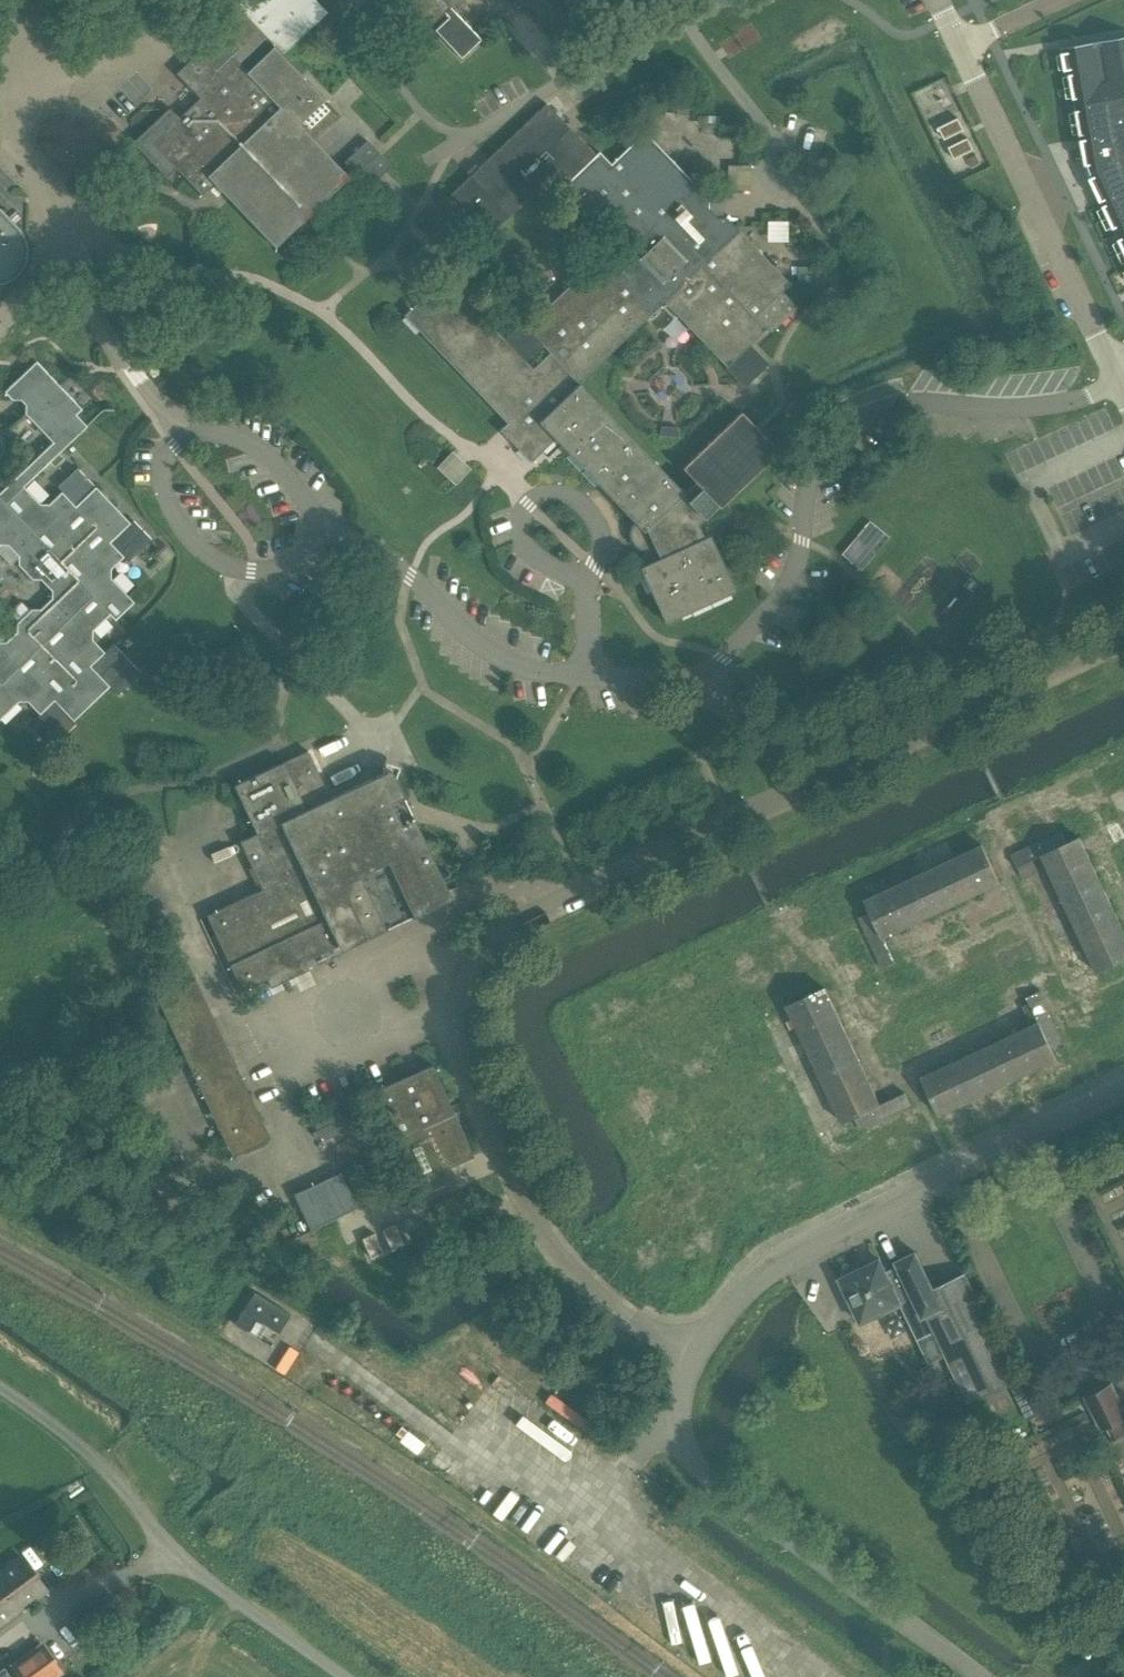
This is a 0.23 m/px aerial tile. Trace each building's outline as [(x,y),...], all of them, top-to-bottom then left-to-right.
[(179,117),(169,107),(133,142),(167,177),(176,168),(202,194),(214,183),(275,245),(274,246),(276,247),(309,215),(349,177),(349,176),(353,172),(369,188),(391,166),(367,140),(344,162),(347,165),(343,170),(298,124),(323,101),(325,100),(273,46),(272,47),(272,48),(247,72),(239,63),(268,36),(283,52),(321,15),(306,0),(237,0),(235,2),(242,9),(222,29),(217,23),(192,47),(198,53),(177,74),(199,98),(179,117)] [(355,11),(367,0),(346,0),(355,11)] [(416,0),(411,6),(430,26),(444,13),(449,17),(435,30),(461,58),(481,40),(454,11),(450,7),(451,7),(444,0),(416,0)] [(541,54),(554,42),(523,9),(510,21),(541,54)] [(1063,50),(1067,71),(1070,70),(1087,166),(1090,165),(1094,177),(1091,178),(1123,248),(1123,39),(1063,50)] [(548,105),(560,118),(568,110),(556,97),(548,105)] [(422,298),(404,315),(506,423),(500,430),(531,462),(543,451),(546,448),(555,439),(561,445),(551,454),(552,455),(561,446),(620,507),(635,523),(634,524),(633,525),(632,526),(631,528),(630,530),(630,532),(630,535),(630,538),(631,540),(631,542),(632,544),(633,545),(635,547),(637,548),(639,549),(641,550),(643,551),(641,567),(639,567),(641,570),(665,623),(735,591),(709,535),(704,538),(698,524),(717,505),(720,507),(778,451),(769,441),(755,427),(741,412),(682,468),(695,481),(683,493),(579,383),(664,302),(726,367),(725,368),(744,388),(769,364),(750,345),(767,328),(771,332),(797,307),(782,291),(789,284),(727,218),(722,218),(722,213),(723,204),(713,204),(708,203),(709,199),(645,132),(611,164),(599,152),(596,155),(575,134),(546,103),(489,158),(470,176),(446,199),(447,200),(487,241),(561,168),(571,179),(558,191),(611,246),(526,327),(555,357),(537,374),(504,339),(444,276),(428,292),(422,298)] [(688,116),(688,103),(677,103),(677,116),(688,116)] [(958,119),(939,128),(945,140),(964,130),(958,119)] [(968,138),(949,148),(955,159),(974,150),(968,138)] [(728,190),(749,190),(750,165),(728,165),(728,190)] [(4,282),(14,278),(21,270),(26,260),(27,249),(25,239),(21,233),(18,229),(0,211),(2,210),(0,208),(0,283),(4,282)] [(829,268),(816,268),(816,278),(828,278),(829,268)] [(18,701),(27,702),(40,714),(35,719),(57,742),(76,724),(73,721),(109,686),(117,694),(140,673),(113,644),(104,652),(92,640),(92,631),(109,614),(115,620),(134,602),(111,578),(111,569),(124,557),(128,561),(151,539),(133,520),(130,523),(95,487),(77,468),(58,487),(62,491),(49,504),(40,504),(23,487),(64,448),(87,426),(76,415),(81,409),(60,386),(36,361),(21,375),(4,392),(11,399),(12,400),(20,400),(25,405),(25,413),(29,417),(53,442),(0,493),(0,544),(8,544),(18,555),(18,564),(32,579),(41,579),(52,590),(51,598),(40,609),(31,608),(16,622),(16,631),(6,642),(0,642),(0,719),(18,701)] [(262,890),(207,916),(242,990),(266,979),(270,987),(308,970),(303,961),(337,945),(340,951),(387,929),(384,923),(408,911),(411,917),(451,899),(448,893),(406,804),(407,803),(395,779),(394,776),(391,770),(381,774),(331,799),(308,750),(282,763),(234,785),(238,794),(256,834),(240,841),(262,890)] [(1042,856),(1053,879),(1091,861),(1080,838),(1068,844),(1062,832),(1012,856),(1017,867),(1042,856)] [(982,845),(959,856),(977,894),(1000,883),(982,845)] [(959,856),(935,867),(953,905),(977,894),(959,856)] [(1053,879),(1064,902),(1102,885),(1091,861),(1053,879)] [(935,867),(912,878),(930,916),(953,905),(935,867)] [(912,878),(889,889),(907,927),(930,916),(912,878)] [(1064,902),(1075,926),(1113,908),(1102,885),(1064,902)] [(907,927),(889,889),(865,900),(871,912),(859,918),(883,969),(895,963),(883,938),(907,927)] [(1075,926),(1086,949),(1123,931),(1113,908),(1075,926)] [(1086,949),(1097,972),(1123,960),(1123,932),(1123,931),(1086,949)] [(195,980),(157,998),(231,1157),(269,1139),(195,980)] [(787,1006),(798,1030),(836,1012),(825,988),(787,1006)] [(1039,1022),(1015,1033),(1033,1071),(1057,1060),(1051,1048),(1063,1043),(1039,992),(1027,997),(1039,1022)] [(798,1030),(809,1053),(847,1035),(836,1012),(798,1030)] [(1015,1033),(992,1044),(1010,1082),(1033,1071),(1015,1033)] [(809,1053),(820,1076),(858,1058),(847,1035),(809,1053)] [(992,1044),(969,1055),(987,1093),(1010,1082),(992,1044)] [(969,1055),(945,1066),(963,1104),(987,1093),(969,1055)] [(820,1076),(831,1100),(869,1082),(858,1058),(820,1076)] [(432,1065),(377,1090),(419,1181),(473,1157),(432,1065)] [(963,1104),(945,1066),(922,1077),(940,1115),(963,1104)] [(869,1082),(831,1100),(842,1123),(854,1117),(860,1129),(910,1105),(905,1093),(880,1105),(869,1082)] [(171,1170),(149,1180),(160,1202),(182,1191),(171,1170)] [(293,1195),(310,1230),(357,1208),(341,1173),(293,1195)] [(452,1196),(433,1205),(443,1226),(462,1217),(461,1216),(463,1216),(462,1214),(461,1215),(455,1202),(456,1202),(456,1200),(454,1201),(452,1196)] [(394,1224),(382,1230),(391,1249),(403,1244),(394,1224)] [(374,1234),(362,1239),(371,1258),(383,1253),(374,1234)] [(929,1365),(946,1356),(918,1296),(933,1288),(916,1253),(896,1262),(898,1266),(886,1272),(880,1260),(860,1270),(858,1266),(843,1274),(844,1277),(840,1279),(842,1283),(839,1285),(846,1301),(850,1299),(861,1323),(900,1305),(929,1365)] [(918,1296),(946,1356),(978,1424),(1015,1406),(1005,1385),(1017,1380),(965,1273),(933,1288),(918,1296)] [(256,1317),(281,1332),(292,1313),(256,1291),(236,1323),(247,1330),(256,1317)] [(1011,1386),(1027,1420),(1042,1413),(1025,1379),(1011,1386)] [(1123,1420),(1123,1411),(1110,1384),(1086,1396),(1103,1430),(1106,1428),(1114,1444),(1123,1439),(1123,1420)] [(961,1401),(951,1406),(962,1430),(973,1425),(961,1401)] [(0,1572),(0,1623),(45,1590),(21,1557),(0,1572)] [(12,1666),(20,1676),(54,1676),(61,1672),(41,1645),(12,1666)]
